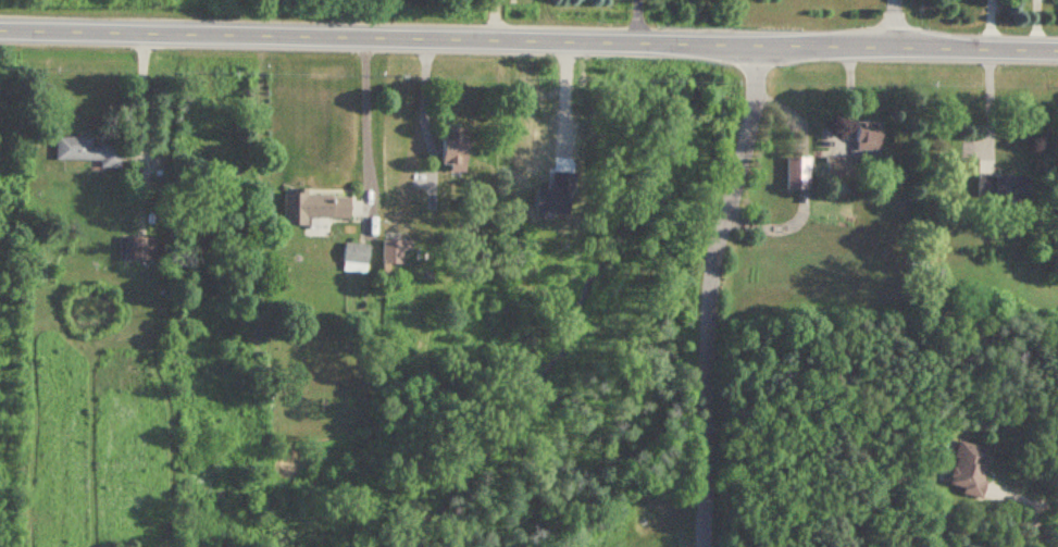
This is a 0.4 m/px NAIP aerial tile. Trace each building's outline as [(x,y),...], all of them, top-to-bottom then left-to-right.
[(852,150),(876,150),(876,122),(852,122),(852,150)] [(460,172),(461,127),(435,127),(435,171),(460,172)] [(97,167),(118,167),(118,145),(88,145),(88,137),(54,137),(53,160),(97,161),(97,167)] [(808,189),(807,157),(784,157),(784,189),(808,189)] [(822,178),(852,178),(852,157),(822,157),(822,178)] [(1026,197),(1026,175),(990,175),(990,177),(976,177),(976,196),(1026,197)] [(279,224),(303,225),(303,217),(344,218),(344,195),(303,195),(303,191),(279,190),(279,224)] [(154,260),(154,236),(125,236),(124,259),(154,260)] [(378,240),(378,263),(399,263),(399,251),(408,251),(408,240),(378,240)] [(364,243),(340,243),(340,272),(364,272),(364,243)] [(944,490),(977,497),(987,449),(954,442),(944,490)]
